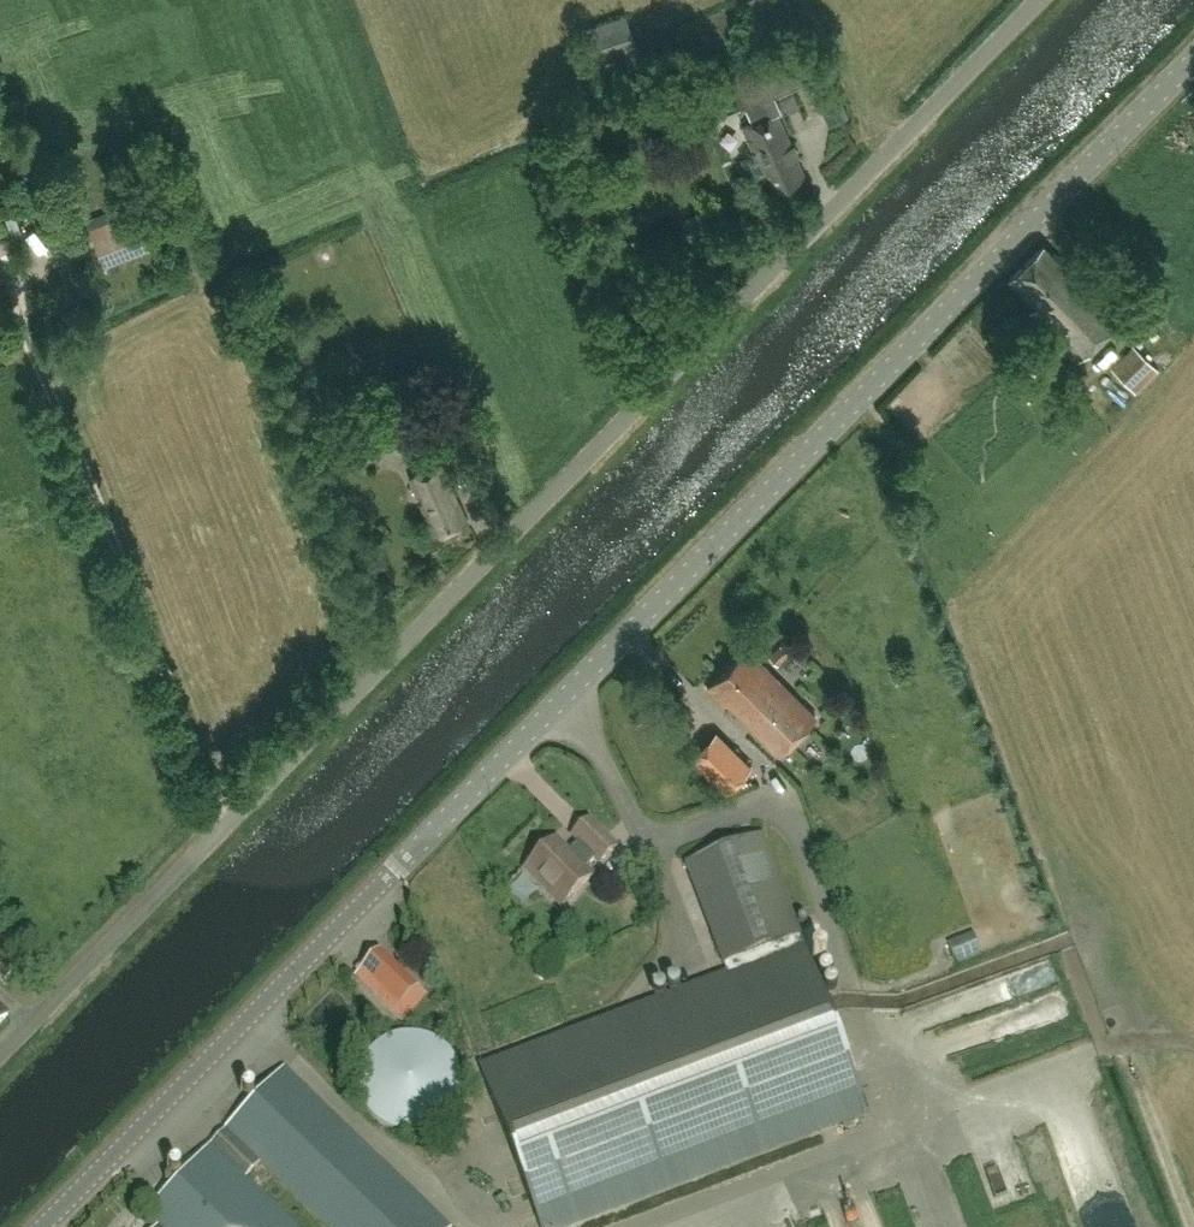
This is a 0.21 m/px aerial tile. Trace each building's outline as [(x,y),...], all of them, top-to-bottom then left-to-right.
[(625,14),(580,30),(594,67),(638,52),(625,14)] [(774,96),(780,93),(814,78),(800,47),(744,73),(730,79),(743,109),(745,108),(751,121),(743,125),(755,151),(740,157),(742,161),(738,163),(744,177),(748,175),(750,179),(770,170),(778,189),(805,177),(777,113),(781,111),(774,96)] [(135,213),(89,232),(103,266),(149,247),(135,213)] [(1044,244),(1010,277),(1037,305),(1030,312),(1078,361),(1125,315),(1090,278),(1083,284),(1044,244)] [(1156,366),(1134,345),(1111,369),(1134,390),(1156,366)] [(909,443),(902,437),(896,443),(903,450),(909,443)] [(411,474),(436,532),(469,518),(444,460),(411,474)] [(789,653),(781,646),(770,657),(778,664),(789,653)] [(779,754),(801,731),(816,717),(746,648),(707,688),(725,705),(727,703),(779,754)] [(692,757),(711,775),(727,791),(750,767),(734,752),(715,733),(692,757)] [(555,838),(524,868),(561,905),(592,875),(585,868),(595,858),(599,862),(615,846),(588,819),(572,835),(578,841),(568,851),(555,838)] [(481,1068),(540,1226),(556,1226),(866,1110),(761,835),(686,864),(728,976),(481,1068)] [(963,959),(978,952),(970,936),(955,943),(963,959)] [(355,974),(393,1012),(418,987),(380,949),(355,974)] [(1007,972),(1013,994),(1057,984),(1051,962),(1007,972)] [(1028,996),(1038,1021),(1067,1008),(1056,983),(1028,996)] [(0,1004),(0,1021),(8,1012),(0,1004)] [(402,1031),(395,1033),(384,1039),(378,1043),(371,1050),(366,1059),(362,1070),(361,1080),(361,1089),(363,1097),(369,1108),(374,1114),(380,1121),(389,1126),(400,1130),(410,1131),(420,1130),(427,1128),(438,1123),(444,1118),(451,1111),(456,1102),(460,1092),(461,1081),(460,1072),(459,1065),(453,1053),(448,1047),(442,1041),(433,1035),(422,1032),(412,1031),(402,1031)] [(246,1179),(262,1161),(330,1226),(448,1226),(283,1067),(142,1214),(156,1226),(296,1226),(246,1179)]
